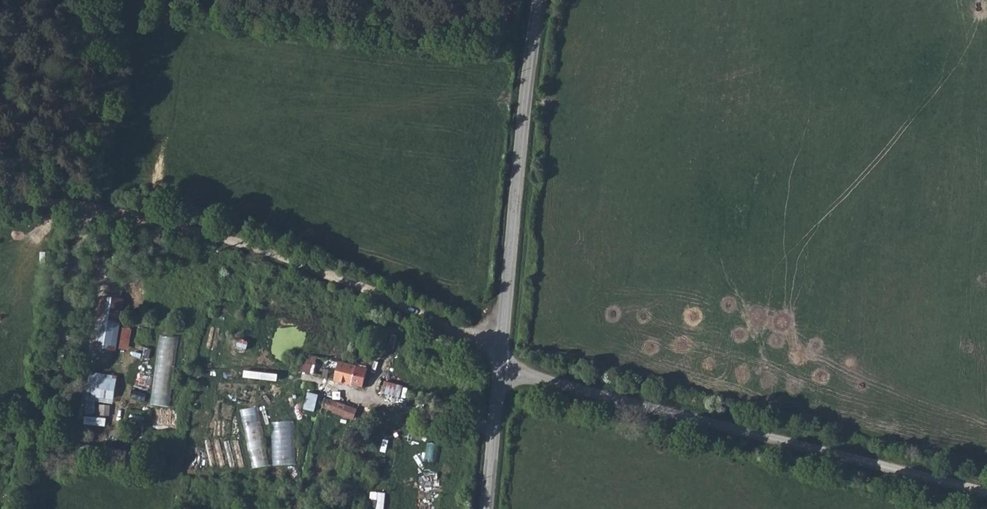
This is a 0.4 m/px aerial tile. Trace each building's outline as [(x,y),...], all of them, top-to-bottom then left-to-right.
[(139,297),(100,291),(93,336),(134,344),(139,297)] [(159,336),(152,405),(170,407),(177,337),(159,336)] [(251,349),(251,346),(250,343),(248,341),(246,340),(240,341),(238,343),(238,345),(237,348),(238,350),(239,352),(241,353),(247,353),(250,351),(251,349)] [(367,389),(371,370),(360,368),(362,358),(348,355),(346,363),(306,353),(304,358),(300,357),(300,366),(298,366),(296,370),(367,389)] [(135,380),(90,373),(84,407),(131,415),(135,380)] [(401,399),(405,386),(386,381),(382,394),(401,399)] [(316,413),(321,395),(309,392),(305,410),(316,413)] [(359,407),(328,399),(326,407),(339,410),(337,414),(356,419),(359,407)] [(260,406),(243,408),(251,467),(268,465),(260,406)] [(272,463),(295,464),(295,421),(273,420),(272,463)]
